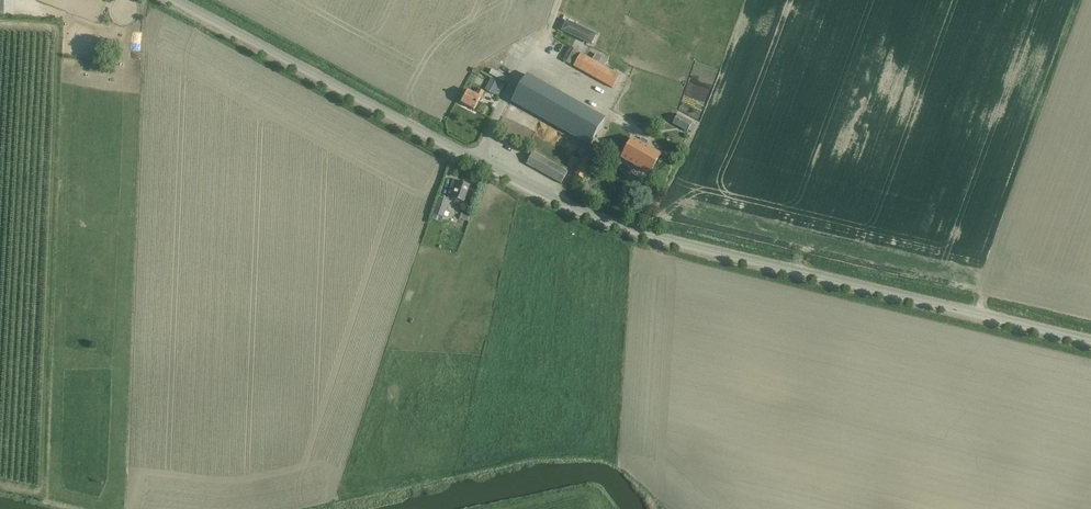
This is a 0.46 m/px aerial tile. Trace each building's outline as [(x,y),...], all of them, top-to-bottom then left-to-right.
[(567,18),(563,27),(591,42),(595,33),(567,18)] [(564,59),(564,60),(571,64),(578,52),(576,51),(571,48),(564,59)] [(581,54),(574,66),(579,70),(586,57),(581,54)] [(701,73),(705,57),(691,54),(688,71),(701,73)] [(596,55),(593,61),(604,67),(607,61),(596,55)] [(593,61),(586,57),(579,70),(600,81),(607,69),(604,67),(593,61)] [(607,69),(600,81),(613,88),(620,76),(607,69)] [(591,143),(605,117),(526,73),(512,99),(591,143)] [(491,79),(486,88),(495,94),(498,89),(502,82),(492,76),(491,79)] [(475,108),(485,90),(479,87),(476,93),(468,89),(462,101),(475,108)] [(678,115),(673,124),(687,131),(692,123),(678,115)] [(650,172),(661,152),(633,137),(622,157),(650,172)] [(496,150),(504,152),(506,146),(497,144),(496,150)] [(561,182),(568,170),(533,150),(526,163),(561,182)] [(575,172),(583,177),(594,158),(586,154),(575,172)] [(449,194),(453,195),(452,199),(464,203),(469,185),(458,181),(458,182),(453,180),(449,194)] [(449,201),(439,197),(433,214),(443,217),(449,201)]
